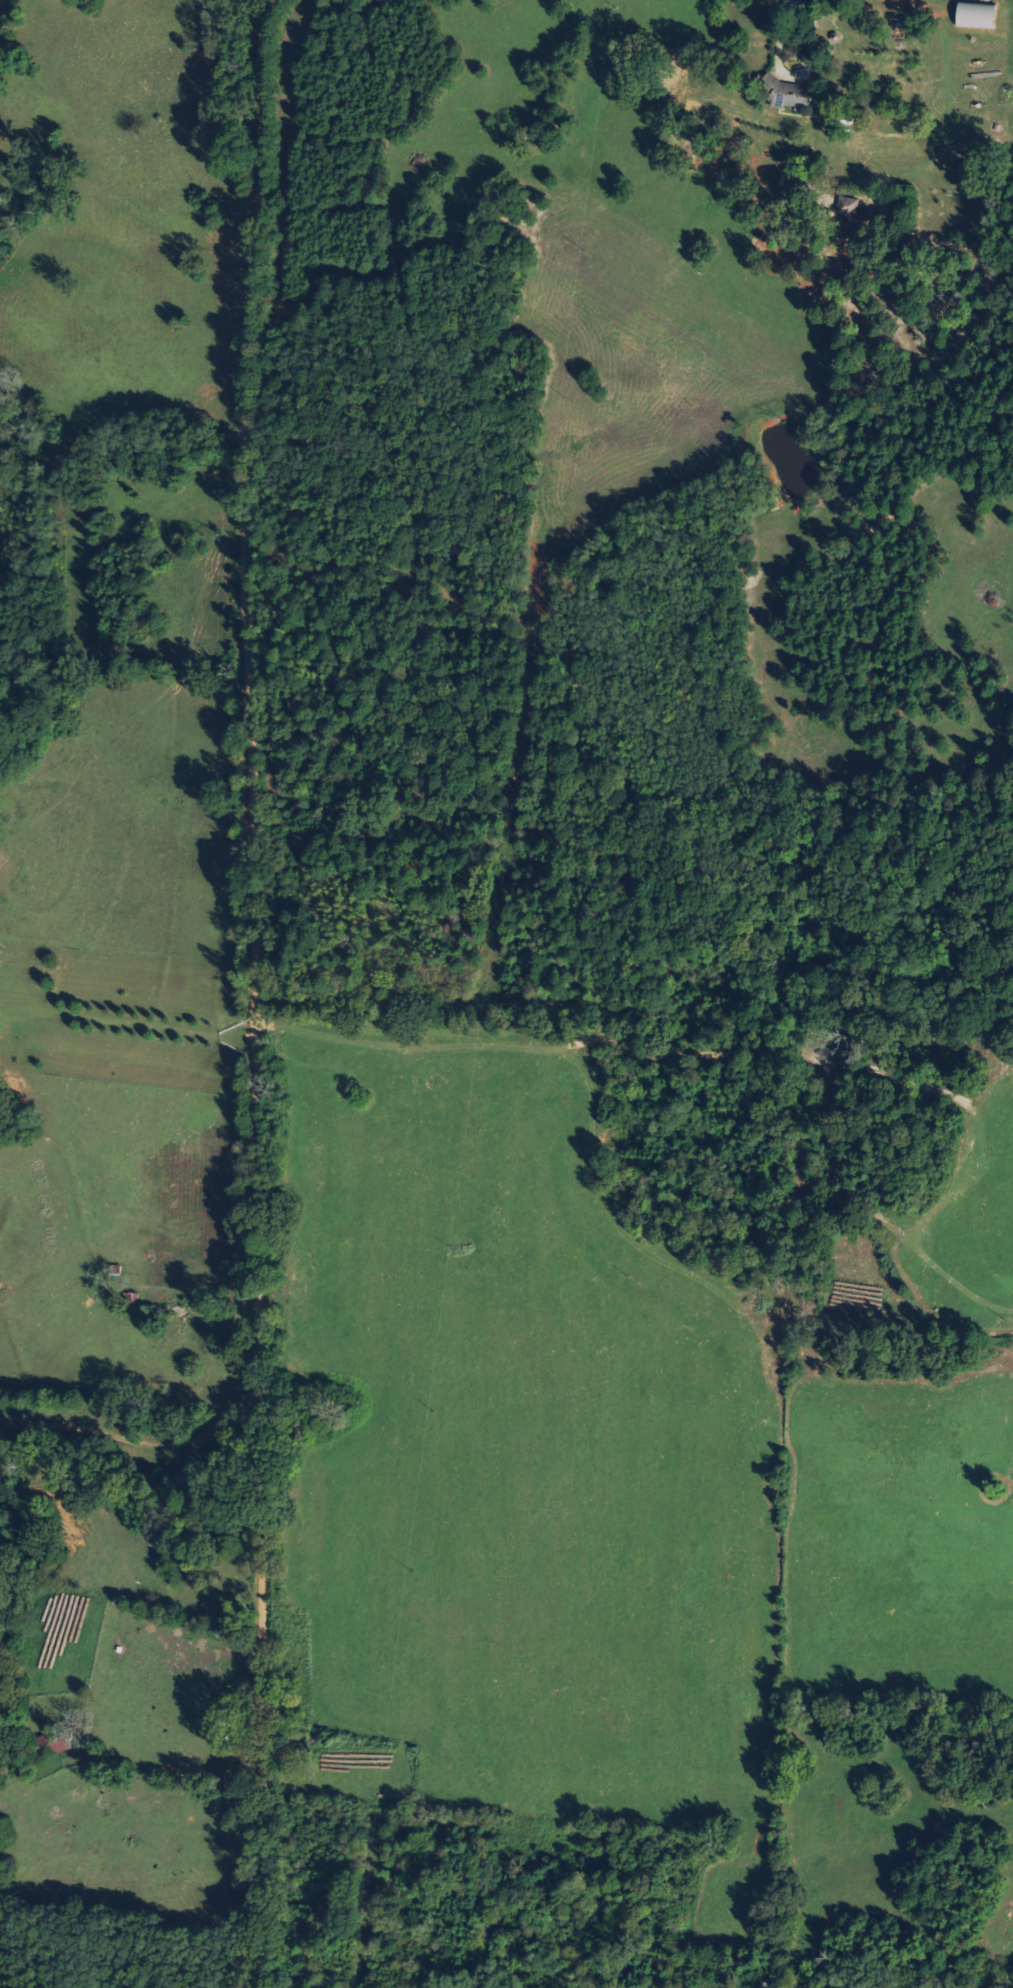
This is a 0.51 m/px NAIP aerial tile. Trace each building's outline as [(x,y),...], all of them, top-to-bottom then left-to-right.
[(996,29),(997,4),(959,3),(958,27),(996,29)] [(860,200),(840,196),(837,214),(842,215),(839,234),(862,238),(863,228),(877,231),(880,211),(859,207),(860,200)]
